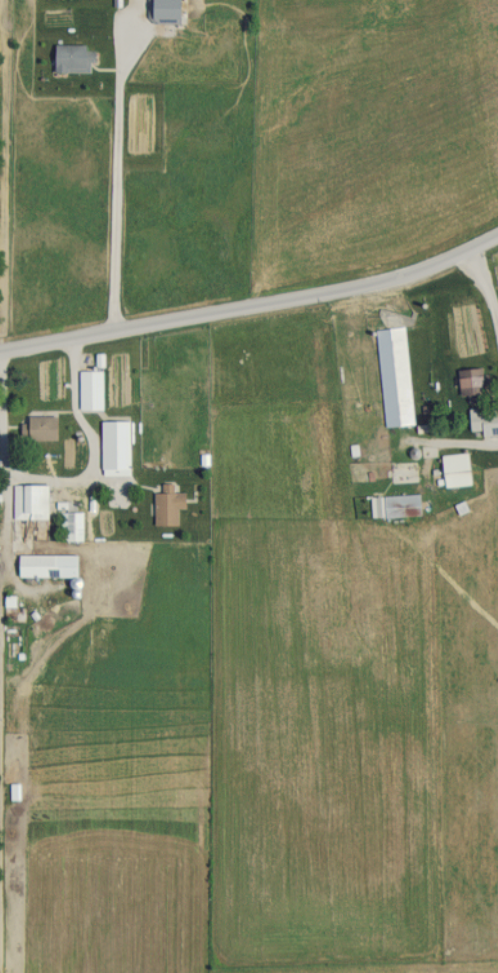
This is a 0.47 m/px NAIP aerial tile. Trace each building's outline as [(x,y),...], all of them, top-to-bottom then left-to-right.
[(147,24),(179,24),(179,0),(147,0),(147,24)] [(51,72),(89,72),(89,45),(51,45),(51,72)] [(405,326),(375,328),(384,426),(414,424),(405,326)] [(481,367),(456,367),(456,394),(481,394),(481,367)] [(78,409),(101,409),(101,370),(78,370),(78,409)] [(477,408),(478,435),(497,434),(497,407),(477,408)] [(21,440),(56,440),(56,415),(21,415),(21,440)] [(127,420),(100,420),(100,474),(127,474),(127,420)] [(440,454),(442,487),(469,485),(467,452),(440,454)] [(416,462),(388,462),(388,483),(416,483),(416,462)] [(12,519),(46,519),(46,484),(12,484),(12,519)] [(152,491),(152,525),(176,525),(176,508),(183,508),(183,491),(152,491)] [(419,494),(381,495),(382,517),(420,516),(419,494)] [(81,512),(64,512),(64,541),(81,541),(81,512)] [(75,577),(75,555),(15,555),(15,577),(75,577)]
